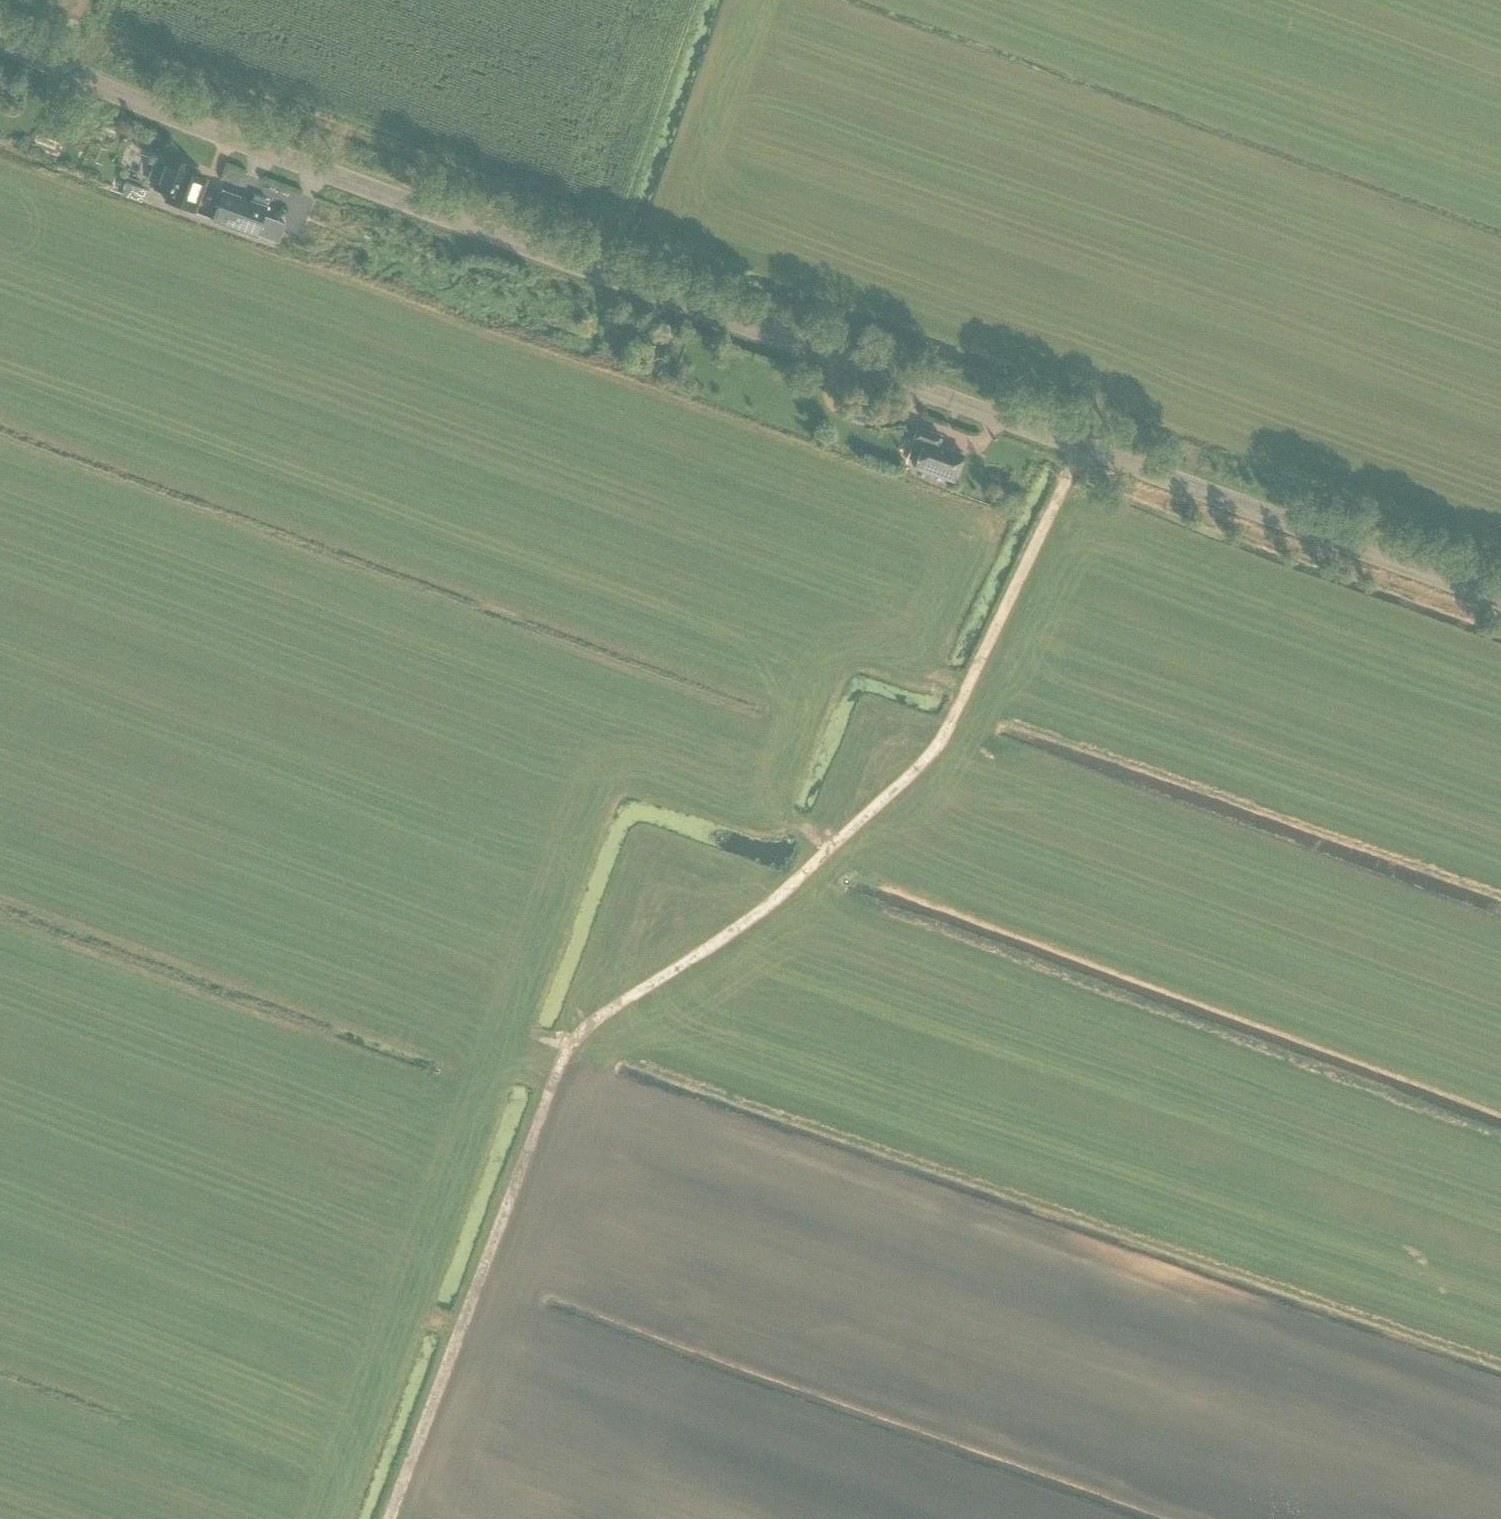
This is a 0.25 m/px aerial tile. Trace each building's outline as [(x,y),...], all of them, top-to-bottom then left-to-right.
[(197,167),(165,155),(152,190),(167,195),(164,203),(196,214),(208,180),(195,175),(197,167)] [(279,242),(286,224),(265,215),(267,209),(224,194),(215,219),(279,242)] [(915,467),(954,481),(963,454),(938,445),(941,436),(918,428),(914,441),(924,444),(915,467)]
